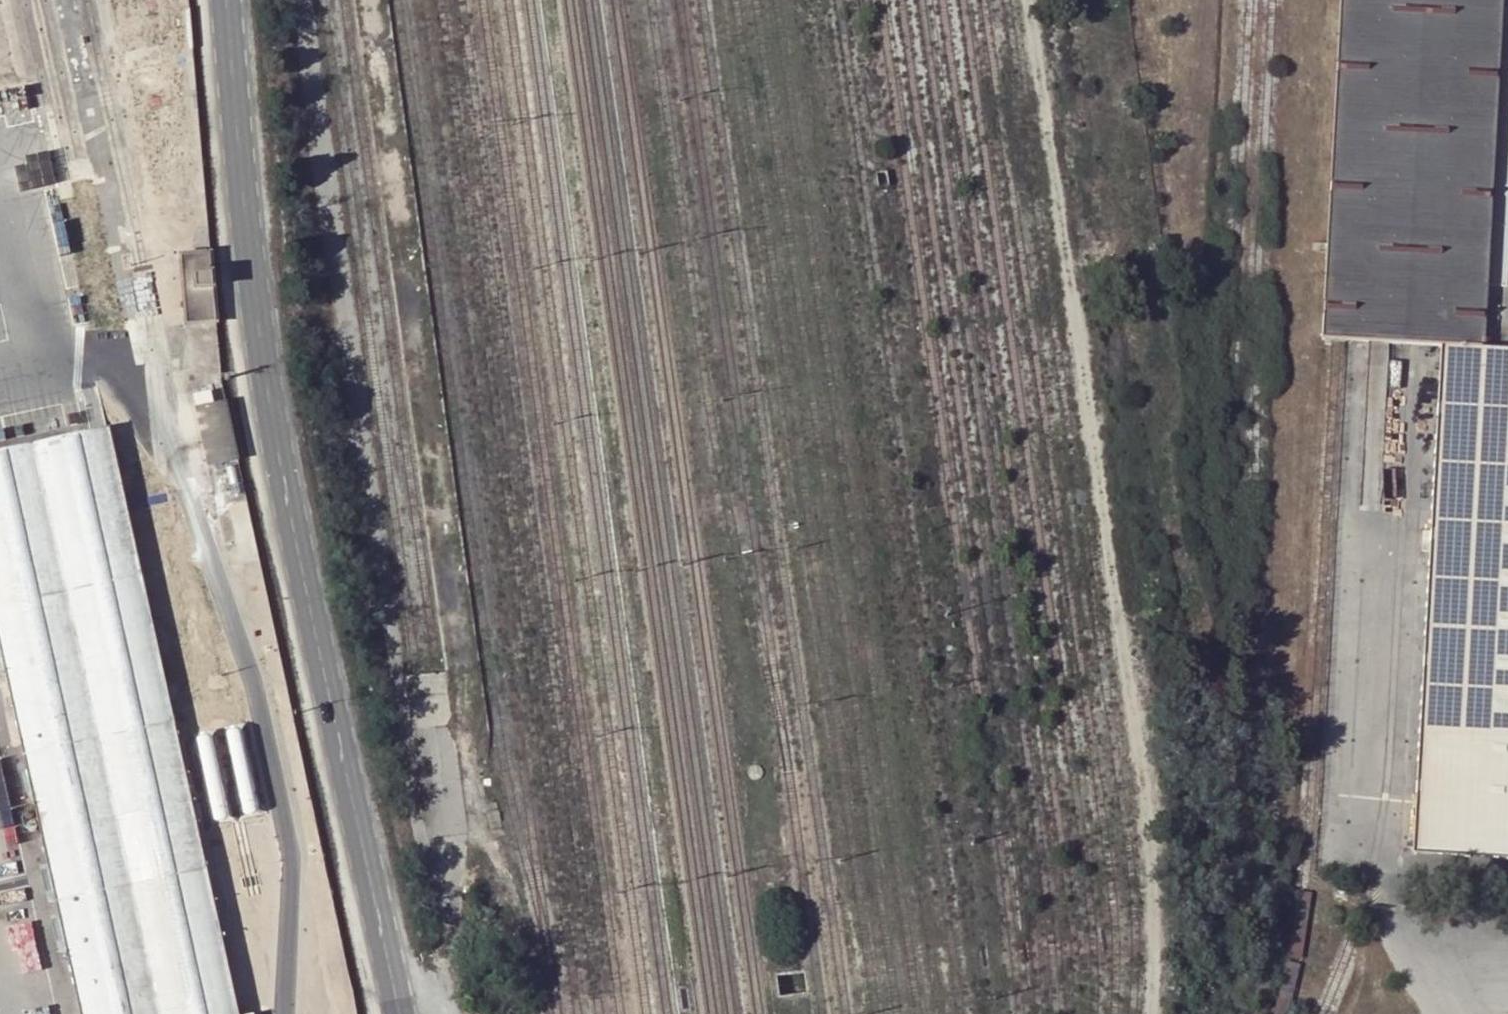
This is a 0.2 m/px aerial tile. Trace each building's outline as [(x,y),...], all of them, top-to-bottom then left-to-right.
[(1505,287),(1486,286),(1502,0),(1339,0),(1320,341),(1336,342),(1439,347),(1413,854),(1507,859),(1507,287),(1505,287)] [(1486,286),(1505,287),(1507,242),(1507,0),(1502,0),(1486,286)] [(217,322),(211,253),(182,255),(187,324),(217,322)] [(238,460),(225,401),(197,408),(210,466),(238,460)] [(109,429),(0,454),(0,638),(82,1013),(238,1013),(109,429)] [(278,686),(267,687),(271,703),(282,701),(278,686)]
